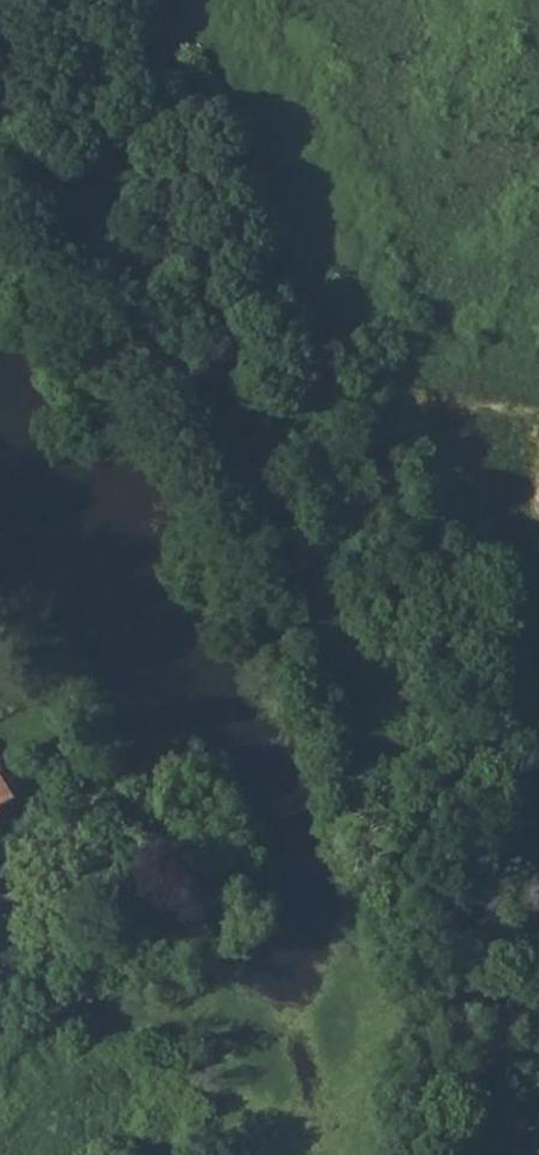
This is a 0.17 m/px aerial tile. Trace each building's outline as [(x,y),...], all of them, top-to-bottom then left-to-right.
[(14,799),(0,775),(0,807),(14,799)] [(187,930),(197,935),(207,913),(197,909),(187,930)] [(13,1046),(0,1031),(0,1056),(13,1046)]
